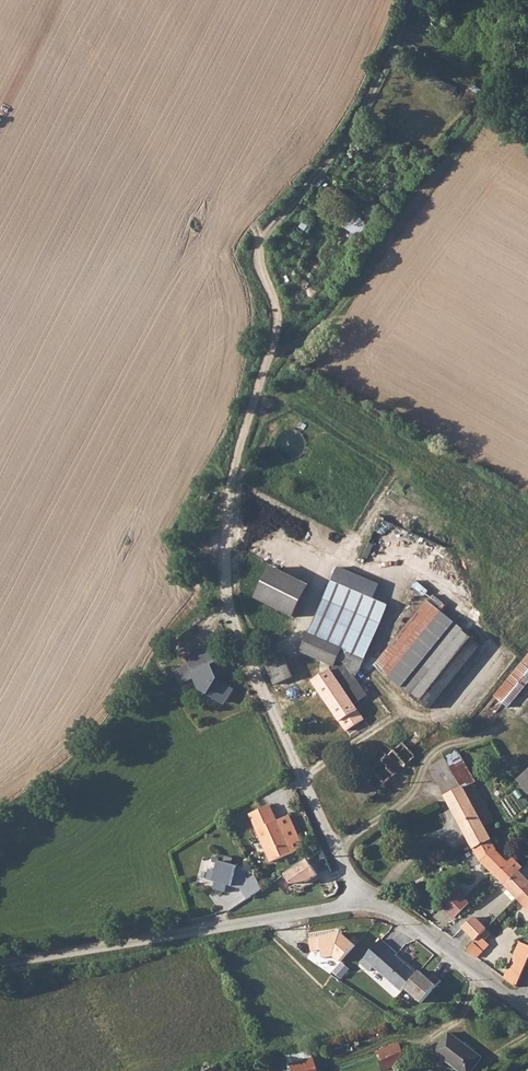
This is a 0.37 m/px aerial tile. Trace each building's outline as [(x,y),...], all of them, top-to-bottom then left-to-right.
[(336,223),(367,237),(374,222),(343,207),(336,223)] [(272,568),(256,600),(295,618),(310,584),(272,568)] [(427,600),(375,666),(433,710),(484,644),(427,600)] [(350,652),(308,634),(301,651),(332,665),(330,670),(313,681),(341,721),(357,711),(353,704),(366,695),(353,674),(360,669),(365,659),(350,652)] [(282,654),(264,661),(274,684),(292,676),(282,654)] [(513,709),(527,689),(527,656),(497,698),(513,709)] [(180,685),(195,680),(192,671),(189,665),(174,670),(180,685)] [(210,665),(192,671),(195,680),(199,691),(226,706),(235,690),(218,679),(210,665)] [(357,711),(341,721),(347,730),(363,720),(357,711)] [(372,754),(366,761),(368,765),(384,783),(412,759),(415,756),(409,750),(409,749),(402,742),(399,745),(387,755),(380,748),(377,751),(372,754)] [(445,758),(430,767),(474,849),(491,840),(484,826),(494,820),(473,782),(462,787),(445,758)] [(518,780),(527,791),(527,771),(518,780)] [(356,793),(362,802),(376,793),(376,791),(376,790),(376,788),(374,785),(373,784),(370,784),(366,786),(356,793)] [(269,806),(248,815),(269,863),(301,849),(303,845),(292,819),(288,817),(276,822),(269,806)] [(491,840),(474,849),(479,859),(480,861),(504,885),(518,871),(519,871),(523,867),(510,855),(505,859),(496,850),(496,849),(491,840)] [(309,859),(287,874),(293,885),(307,883),(320,875),(309,859)] [(240,889),(248,899),(262,891),(255,875),(249,879),(243,868),(219,862),(213,882),(216,883),(214,890),(225,893),(227,887),(240,889)] [(504,885),(517,898),(527,888),(527,880),(519,871),(518,871),(504,885)] [(517,898),(527,909),(527,888),(517,898)] [(456,890),(441,905),(454,917),(468,903),(456,890)] [(461,927),(475,940),(479,936),(483,932),(486,929),(473,916),(461,927)] [(483,932),(479,936),(484,940),(490,933),(486,929),(483,932)] [(343,963),(357,945),(344,931),(311,937),(314,951),(324,950),(326,960),(336,957),(343,963)] [(384,938),(364,961),(374,970),(378,965),(405,990),(407,988),(420,973),(400,955),(401,953),(384,938)] [(474,942),(467,949),(476,956),(482,950),(474,942)] [(504,977),(516,986),(527,959),(527,945),(520,942),(504,977)] [(423,970),(420,973),(407,988),(424,1003),(444,980),(436,973),(431,979),(423,970)] [(408,1027),(402,1031),(405,1036),(412,1032),(408,1027)] [(434,1051),(459,1070),(472,1070),(482,1057),(449,1032),(434,1051)] [(378,1050),(385,1070),(409,1062),(401,1041),(378,1050)] [(313,1047),(288,1054),(294,1070),(321,1070),(313,1047)]
